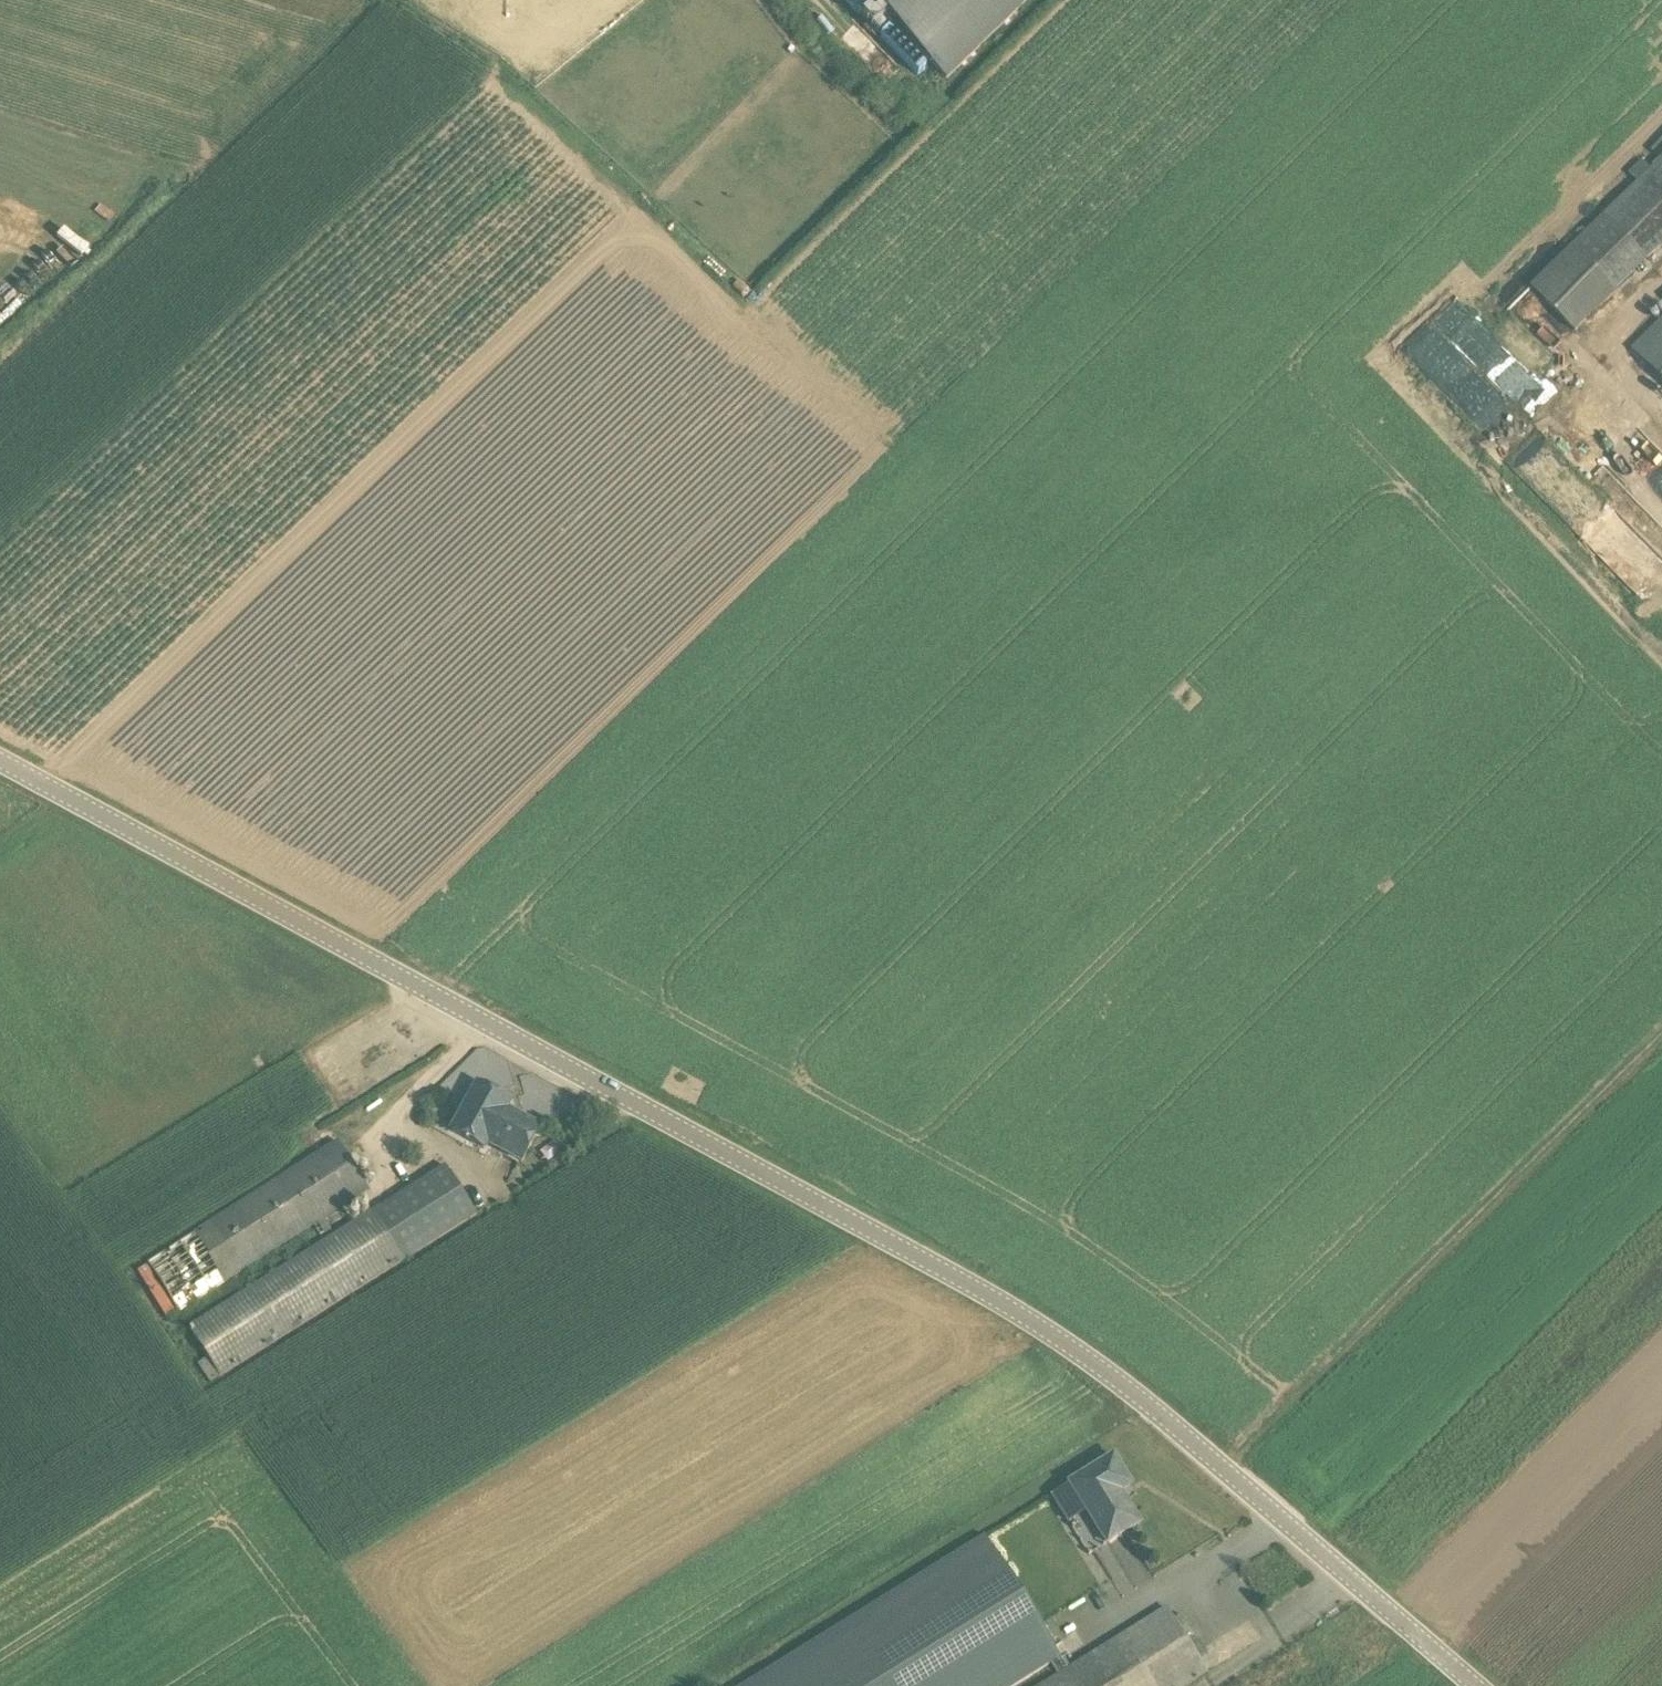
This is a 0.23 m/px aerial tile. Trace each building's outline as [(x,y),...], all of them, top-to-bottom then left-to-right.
[(947,80),(1029,0),(869,0),(947,80)] [(1572,249),(1534,287),(1574,329),(1614,292),(1661,246),(1661,162),(1572,249)] [(1634,352),(1661,380),(1661,324),(1634,352)] [(541,1129),(506,1110),(511,1102),(478,1085),(452,1133),(471,1143),(519,1167),(530,1148),(541,1129)] [(369,1190),(339,1142),(149,1262),(178,1308),(369,1190)] [(477,1215),(447,1167),(381,1209),(191,1328),(210,1357),(198,1365),(210,1384),(222,1377),(221,1375),(410,1255),(458,1227),(477,1215)] [(1120,1492),(1131,1485),(1113,1457),(1070,1484),(1106,1545),(1140,1524),(1120,1492)] [(988,1543),(761,1685),(1027,1685),(1065,1662),(988,1543)] [(1166,1609),(1044,1685),(1187,1685),(1207,1673),(1166,1609)]
